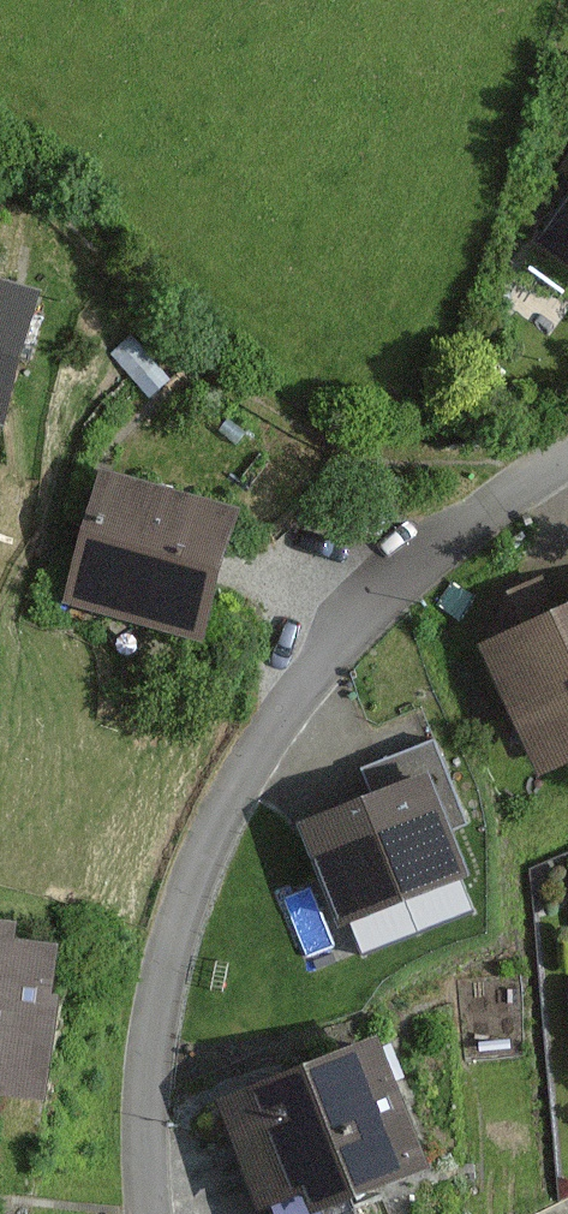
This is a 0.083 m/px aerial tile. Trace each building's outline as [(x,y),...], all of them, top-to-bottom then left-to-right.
[(523,234),(567,267),(567,173),(523,234)] [(0,287),(0,423),(5,424),(38,298),(0,287)] [(133,335),(112,353),(149,396),(170,379),(133,335)] [(227,418),(218,430),(235,444),(245,432),(227,418)] [(200,640),(235,510),(98,472),(62,602),(200,640)] [(484,645),(542,772),(567,760),(567,607),(484,645)] [(462,872),(421,774),(302,823),(342,921),(462,872)] [(60,946),(11,940),(14,922),(0,920),(0,1095),(49,1101),(65,990),(54,988),(60,946)] [(428,1165),(376,1035),(212,1100),(257,1211),(303,1193),(311,1211),(428,1165)]
